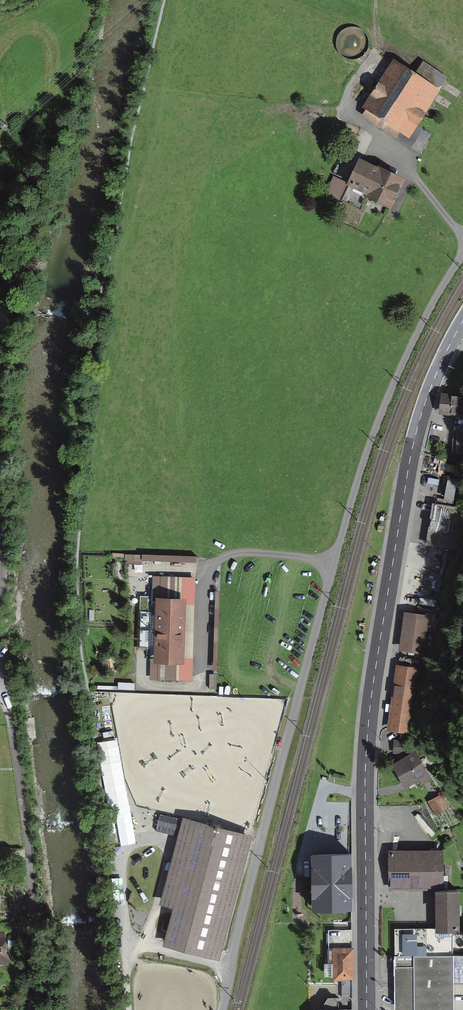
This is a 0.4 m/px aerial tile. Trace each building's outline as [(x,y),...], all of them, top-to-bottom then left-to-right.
[(371,109),(413,136),(443,90),(401,63),(371,109)] [(401,181),(361,161),(349,184),(389,204),(401,181)] [(462,418),(462,396),(441,394),(439,415),(462,418)] [(435,494),(427,533),(452,538),(460,499),(435,494)] [(195,576),(195,563),(177,563),(177,576),(195,576)] [(156,632),(190,633),(192,580),(155,578),(154,598),(157,598),(156,632)] [(426,617),(408,614),(403,650),(422,653),(426,617)] [(189,677),(190,633),(156,632),(155,661),(153,661),(152,677),(189,677)] [(420,671),(400,668),(391,729),(411,732),(420,671)] [(395,765),(406,785),(421,777),(423,782),(429,778),(415,753),(395,765)] [(428,803),(438,816),(451,805),(441,792),(428,803)] [(217,955),(246,837),(187,823),(167,903),(180,906),(171,944),(217,955)] [(445,853),(396,853),(396,885),(445,884),(445,853)] [(347,855),(325,856),(326,913),(352,912),(351,876),(347,876),(347,855)] [(442,889),(441,930),(462,930),(462,890),(442,889)] [(0,931),(0,960),(11,960),(11,930),(0,931)] [(352,977),(352,949),(334,949),(334,978),(352,977)] [(399,950),(399,1000),(414,1000),(414,1009),(455,1009),(455,977),(462,977),(462,950),(399,950)]
